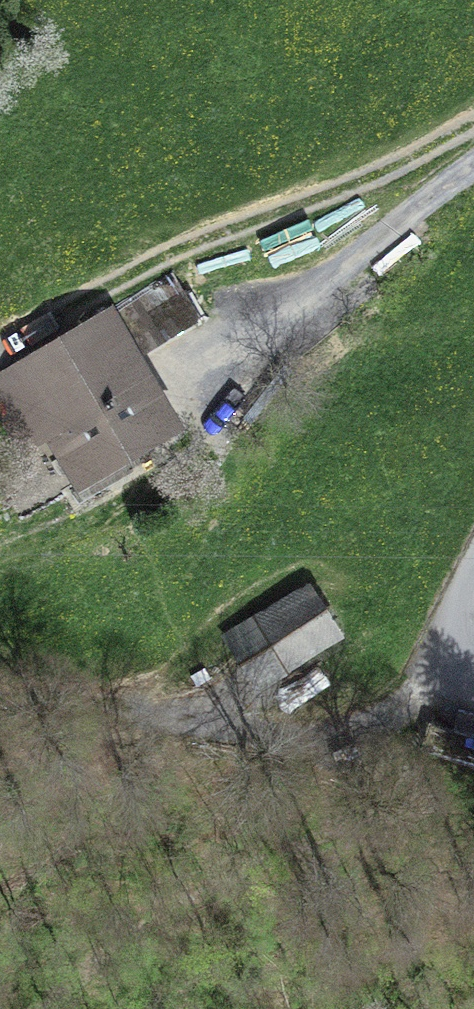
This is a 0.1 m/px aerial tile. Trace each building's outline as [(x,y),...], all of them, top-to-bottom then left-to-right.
[(143,398),(125,368),(199,326),(174,283),(22,373),(64,444),(68,442),(143,398)] [(103,462),(106,466),(170,429),(149,394),(143,398),(68,442),(86,472),(103,462)] [(232,634),(265,686),(338,640),(306,589),(232,634)]
